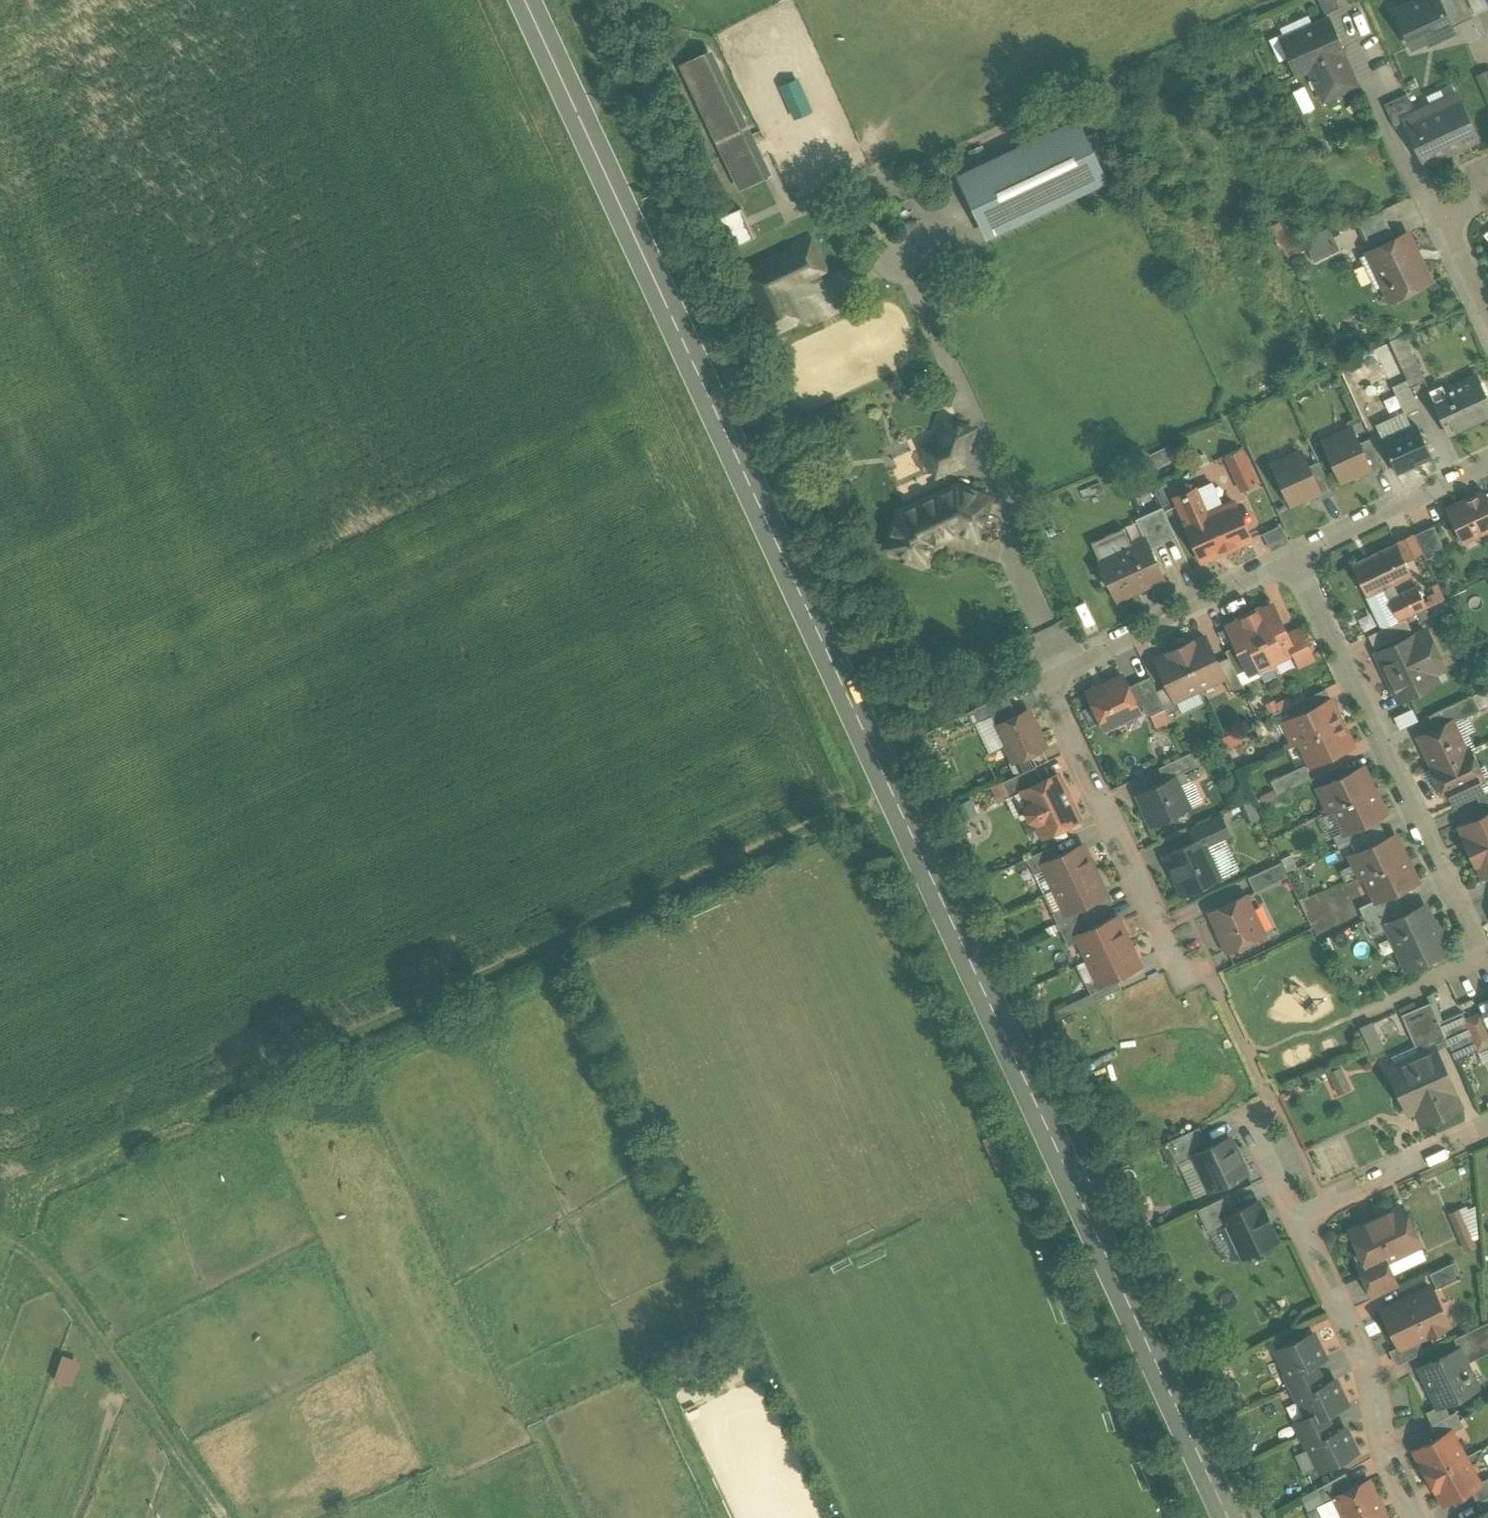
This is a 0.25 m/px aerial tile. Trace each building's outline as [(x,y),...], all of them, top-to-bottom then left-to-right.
[(1325,15),(1340,8),(1336,0),(1319,0),(1325,15)] [(1352,0),(1336,0),(1340,8),(1353,2),(1352,0)] [(1393,9),(1410,47),(1423,42),(1425,46),(1453,33),(1450,25),(1438,0),(1414,0),(1393,9)] [(1450,25),(1470,15),(1463,0),(1438,0),(1450,25)] [(1329,19),(1285,39),(1293,54),(1288,57),(1297,76),(1310,70),(1323,96),(1338,89),(1340,93),(1357,85),(1343,54),(1345,53),(1329,19)] [(681,62),(734,190),(769,176),(715,47),(681,62)] [(798,77),(779,84),(793,119),(812,112),(798,77)] [(1408,95),(1385,105),(1396,129),(1406,124),(1419,118),(1408,95)] [(1419,118),(1406,124),(1425,165),(1478,140),(1459,100),(1419,118)] [(1075,122),(962,175),(990,233),(1102,181),(1075,122)] [(732,245),(753,237),(741,207),(720,215),(732,245)] [(1382,211),(1359,222),(1372,250),(1396,239),(1382,211)] [(1314,261),(1339,248),(1329,228),(1304,241),(1314,261)] [(1372,250),(1368,252),(1388,295),(1389,296),(1391,298),(1393,298),(1394,298),(1397,298),(1431,282),(1408,233),(1396,239),(1372,250)] [(776,301),(767,283),(798,268),(803,279),(820,271),(822,265),(811,243),(806,241),(793,247),(791,253),(748,273),(746,278),(761,309),(759,314),(767,330),(772,332),(796,321),(785,296),(776,301)] [(1426,381),(1405,335),(1390,342),(1411,388),(1426,381)] [(1431,397),(1448,434),(1487,416),(1487,399),(1477,376),(1431,397)] [(1407,381),(1393,388),(1406,415),(1420,409),(1407,381)] [(950,422),(945,425),(939,442),(928,447),(927,452),(935,470),(940,472),(962,462),(972,433),(969,428),(950,422)] [(1417,425),(1382,441),(1397,474),(1415,466),(1414,464),(1431,456),(1417,425)] [(1352,430),(1337,437),(1338,441),(1326,446),(1341,480),(1366,469),(1370,468),(1359,444),(1352,430)] [(1385,471),(1370,439),(1359,444),(1370,468),(1366,469),(1370,478),(1385,471)] [(1152,468),(1173,458),(1167,447),(1146,457),(1152,468)] [(1245,448),(1226,457),(1232,469),(1247,462),(1251,460),(1245,448)] [(1302,453),(1286,460),(1288,464),(1275,469),(1291,503),(1316,492),(1319,491),(1308,467),(1302,453)] [(1247,462),(1232,469),(1242,491),(1258,483),(1254,476),(1255,476),(1255,474),(1254,475),(1247,462)] [(1334,494),(1319,462),(1308,467),(1319,491),(1316,492),(1320,501),(1334,494)] [(1135,496),(1142,513),(1169,502),(1163,485),(1135,496)] [(951,489),(914,506),(912,511),(907,509),(899,512),(892,532),(901,536),(897,546),(899,552),(921,560),(926,557),(932,543),(935,545),(946,540),(948,536),(958,531),(968,535),(974,532),(975,529),(981,526),(989,503),(987,498),(974,493),(969,496),(951,489)] [(1234,503),(1210,513),(1199,489),(1176,499),(1188,524),(1186,524),(1203,561),(1250,539),(1234,503)] [(1446,510),(1460,539),(1475,532),(1477,536),(1487,530),(1487,499),(1485,492),(1446,510)] [(1163,507),(1136,520),(1137,521),(1142,518),(1155,547),(1176,537),(1163,507)] [(1262,531),(1270,548),(1289,539),(1281,523),(1262,531)] [(1434,526),(1415,535),(1426,560),(1446,550),(1434,526)] [(1145,540),(1118,552),(1120,558),(1102,566),(1118,600),(1163,579),(1145,540)] [(1397,544),(1352,565),(1367,597),(1383,589),(1389,600),(1398,595),(1393,585),(1412,576),(1397,544)] [(1389,600),(1388,600),(1399,622),(1406,618),(1427,608),(1417,587),(1398,595),(1389,600)] [(1287,635),(1274,607),(1257,615),(1256,612),(1249,615),(1272,662),(1284,656),(1285,652),(1292,649),(1293,648),(1287,635)] [(1272,662),(1249,615),(1243,618),(1245,621),(1228,629),(1237,646),(1248,670),(1255,666),(1260,668),(1272,662)] [(1399,622),(1369,636),(1375,649),(1412,631),(1406,618),(1399,622)] [(1313,660),(1299,629),(1287,635),(1293,648),(1292,649),(1300,666),(1313,660)] [(1426,630),(1377,654),(1399,700),(1401,699),(1400,696),(1411,691),(1410,687),(1430,677),(1428,671),(1442,665),(1426,630)] [(1205,637),(1187,646),(1187,644),(1180,647),(1200,689),(1224,678),(1218,663),(1205,637)] [(1248,670),(1237,646),(1226,651),(1229,657),(1237,675),(1248,670)] [(1174,652),(1156,660),(1168,686),(1175,701),(1176,700),(1200,689),(1180,647),(1173,651),(1174,652)] [(1237,675),(1229,657),(1218,663),(1224,678),(1230,692),(1242,686),(1237,675)] [(1123,676),(1088,693),(1105,729),(1122,721),(1125,713),(1142,705),(1143,705),(1134,685),(1128,687),(1123,676)] [(1157,691),(1150,677),(1134,685),(1143,705),(1142,705),(1146,714),(1151,716),(1165,710),(1157,691)] [(1168,686),(1157,691),(1165,710),(1167,715),(1180,709),(1176,700),(1175,701),(1168,686)] [(1007,693),(974,709),(980,721),(992,716),(1013,706),(1007,693)] [(1472,695),(1429,716),(1435,729),(1452,722),(1452,723),(1479,710),(1472,695)] [(1309,697),(1285,708),(1291,719),(1314,708),(1309,697)] [(1314,708),(1291,719),(1294,727),(1287,730),(1293,744),(1299,741),(1341,722),(1331,700),(1314,708)] [(1029,711),(1018,716),(1013,706),(992,716),(1014,761),(1046,746),(1040,735),(1042,734),(1037,722),(1035,723),(1029,711)] [(1413,709),(1394,718),(1400,729),(1418,720),(1413,709)] [(1341,722),(1299,741),(1311,766),(1353,746),(1341,722)] [(1435,729),(1419,737),(1434,767),(1432,768),(1432,769),(1466,752),(1452,723),(1452,722),(1435,729)] [(1226,748),(1242,741),(1238,730),(1222,737),(1226,748)] [(1466,752),(1432,769),(1445,796),(1451,793),(1478,780),(1473,771),(1479,769),(1470,750),(1466,752)] [(1191,753),(1159,768),(1166,782),(1175,778),(1179,787),(1202,776),(1191,753)] [(1343,764),(1320,775),(1325,786),(1348,775),(1343,764)] [(1305,765),(1271,781),(1277,795),(1312,779),(1305,765)] [(1035,767),(1003,782),(1010,798),(1022,792),(1022,791),(1042,781),(1035,767)] [(1348,775),(1325,786),(1328,793),(1323,796),(1329,809),(1324,811),(1324,812),(1333,808),(1373,789),(1373,788),(1372,788),(1363,768),(1348,775)] [(1042,781),(1022,791),(1022,792),(1028,805),(1025,813),(1029,821),(1037,823),(1044,837),(1080,820),(1058,774),(1042,781)] [(1166,782),(1139,795),(1144,807),(1143,809),(1151,825),(1168,817),(1171,818),(1178,815),(1179,812),(1185,809),(1179,796),(1182,794),(1179,787),(1175,778),(1166,782)] [(1478,780),(1451,793),(1457,807),(1477,797),(1484,794),(1478,780)] [(1373,789),(1333,808),(1344,831),(1345,832),(1377,817),(1384,814),(1373,790),(1374,790),(1373,789)] [(1477,797),(1485,815),(1487,814),(1487,792),(1484,794),(1477,797)] [(1251,800),(1239,806),(1247,823),(1259,817),(1251,800)] [(1318,818),(1327,838),(1342,831),(1333,811),(1318,818)] [(1460,827),(1468,845),(1467,846),(1470,853),(1487,844),(1487,814),(1485,815),(1460,827)] [(1220,815),(1188,830),(1193,842),(1203,838),(1207,846),(1229,836),(1220,815)] [(1377,817),(1345,832),(1344,831),(1334,837),(1339,849),(1352,843),(1383,828),(1377,817)] [(1383,828),(1352,843),(1357,854),(1387,839),(1383,828)] [(1387,839),(1357,854),(1361,861),(1355,864),(1361,877),(1356,880),(1405,857),(1405,856),(1405,857),(1395,836),(1387,839)] [(1193,842),(1165,856),(1183,895),(1221,877),(1207,846),(1203,838),(1193,842)] [(1470,853),(1473,860),(1475,859),(1483,877),(1487,875),(1487,844),(1470,853)] [(1054,845),(1027,858),(1035,875),(1046,869),(1043,864),(1059,856),(1054,845)] [(1059,856),(1043,864),(1046,869),(1055,889),(1095,870),(1083,845),(1059,856)] [(1405,857),(1356,880),(1356,881),(1366,877),(1376,900),(1377,901),(1389,895),(1417,882),(1405,858),(1406,858),(1405,857)] [(1281,862),(1248,878),(1255,892),(1288,877),(1281,862)] [(1095,870),(1055,889),(1064,908),(1067,913),(1083,906),(1107,895),(1095,870)] [(1376,900),(1359,908),(1365,919),(1394,906),(1389,895),(1377,901),(1376,900)] [(1245,897),(1211,913),(1220,930),(1218,931),(1227,951),(1263,934),(1245,897)] [(1399,918),(1385,924),(1388,930),(1407,969),(1446,951),(1439,936),(1442,935),(1436,922),(1433,923),(1425,905),(1399,918)] [(1064,908),(1053,913),(1061,930),(1088,917),(1083,906),(1067,913),(1064,908)] [(1394,906),(1365,919),(1373,937),(1388,930),(1385,924),(1399,918),(1394,906)] [(1093,928),(1077,935),(1079,941),(1089,960),(1129,941),(1117,916),(1093,928)] [(1088,917),(1061,930),(1068,946),(1079,941),(1077,935),(1093,928),(1088,917)] [(1129,941),(1089,960),(1098,979),(1101,985),(1117,978),(1140,966),(1129,941)] [(1117,978),(1101,985),(1098,979),(1087,985),(1095,1001),(1122,988),(1117,978)] [(1430,1003),(1402,1015),(1419,1055),(1434,1048),(1436,1051),(1449,1045),(1439,1023),(1430,1003)] [(1463,1012),(1439,1023),(1449,1045),(1455,1060),(1479,1049),(1466,1020),(1463,1012)] [(1466,1020),(1479,1049),(1487,1044),(1487,1028),(1483,1016),(1484,1015),(1483,1013),(1466,1020)] [(1359,1026),(1372,1054),(1383,1049),(1370,1021),(1359,1026)] [(1419,1055),(1396,1066),(1402,1079),(1395,1082),(1409,1114),(1416,1111),(1422,1124),(1461,1107),(1436,1051),(1434,1048),(1419,1055)] [(1327,1072),(1338,1094),(1352,1087),(1342,1065),(1327,1072)] [(1200,1127),(1167,1143),(1177,1164),(1190,1158),(1188,1156),(1190,1150),(1207,1142),(1200,1127)] [(1247,1173),(1230,1138),(1193,1155),(1210,1191),(1247,1173)] [(1230,1194),(1198,1210),(1209,1233),(1226,1225),(1223,1218),(1238,1211),(1230,1194)] [(1238,1211),(1223,1218),(1226,1225),(1242,1257),(1276,1241),(1269,1225),(1271,1224),(1270,1223),(1268,1224),(1263,1214),(1265,1213),(1264,1211),(1263,1212),(1258,1202),(1238,1211)] [(1482,1244),(1471,1204),(1450,1210),(1461,1250),(1482,1244)] [(1403,1206),(1350,1231),(1364,1260),(1368,1270),(1386,1261),(1415,1248),(1405,1226),(1411,1224),(1403,1206)] [(1386,1261),(1368,1270),(1364,1260),(1358,1263),(1374,1299),(1398,1287),(1386,1261)] [(1455,1262),(1430,1274),(1437,1289),(1462,1277),(1455,1262)] [(1432,1288),(1382,1311),(1388,1324),(1388,1327),(1391,1335),(1394,1336),(1400,1348),(1409,1344),(1419,1339),(1428,1335),(1432,1337),(1444,1331),(1445,1327),(1450,1325),(1432,1288)] [(1460,1336),(1467,1352),(1487,1342),(1487,1323),(1460,1336)] [(1314,1333),(1298,1341),(1295,1340),(1284,1345),(1283,1348),(1277,1351),(1288,1374),(1289,1375),(1314,1363),(1325,1358),(1314,1333)] [(1419,1339),(1409,1344),(1415,1357),(1425,1352),(1419,1339)] [(1459,1350),(1420,1368),(1439,1407),(1456,1399),(1455,1397),(1475,1387),(1465,1365),(1466,1364),(1459,1350)] [(60,1354),(54,1380),(72,1384),(78,1358),(60,1354)] [(1314,1363),(1289,1375),(1288,1374),(1285,1376),(1290,1388),(1319,1374),(1314,1363)] [(1319,1374),(1290,1388),(1296,1400),(1299,1399),(1299,1397),(1325,1385),(1319,1374)] [(1325,1385),(1299,1397),(1299,1399),(1314,1429),(1329,1422),(1326,1415),(1347,1405),(1336,1380),(1325,1385)] [(1456,1412),(1430,1426),(1437,1439),(1448,1433),(1449,1435),(1452,1433),(1464,1426),(1456,1412)] [(1314,1429),(1300,1436),(1306,1448),(1309,1447),(1309,1445),(1334,1433),(1329,1422),(1314,1429)] [(1334,1433),(1309,1445),(1309,1447),(1321,1470),(1327,1467),(1329,1468),(1341,1463),(1341,1460),(1357,1453),(1345,1428),(1334,1433)] [(1437,1439),(1416,1451),(1427,1471),(1426,1471),(1429,1478),(1466,1458),(1452,1433),(1449,1435),(1448,1433),(1437,1439)] [(1466,1458),(1429,1478),(1433,1484),(1434,1484),(1445,1503),(1470,1490),(1477,1486),(1477,1484),(1480,1483),(1466,1458)] [(1346,1473),(1316,1489),(1323,1504),(1338,1497),(1337,1496),(1353,1488),(1346,1473)] [(1477,1484),(1477,1486),(1470,1490),(1478,1503),(1487,1497),(1487,1478),(1480,1483),(1477,1484)] [(1337,1496),(1338,1497),(1344,1511),(1343,1514),(1345,1517),(1386,1517),(1369,1481),(1353,1488),(1337,1496)] [(1478,1503),(1483,1513),(1487,1511),(1487,1497),(1478,1503)]
